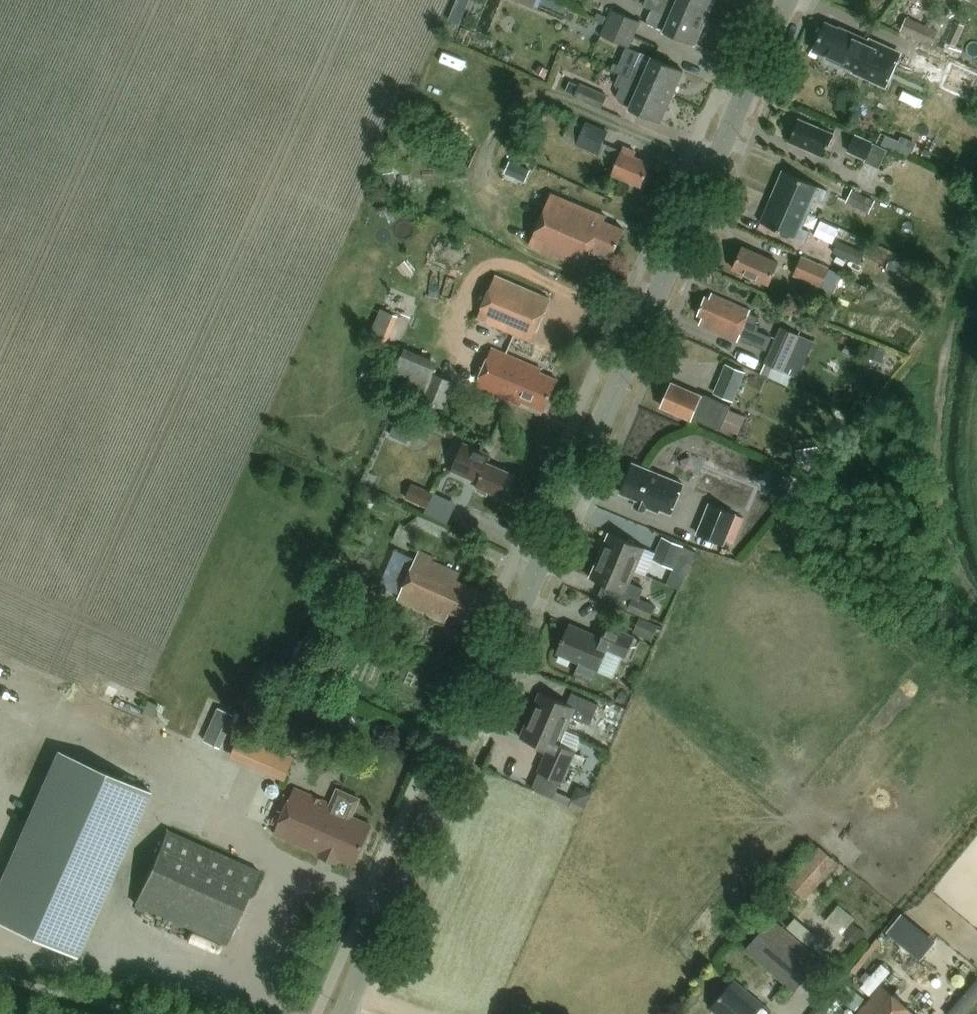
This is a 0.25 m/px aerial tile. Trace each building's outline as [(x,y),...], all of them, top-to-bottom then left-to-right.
[(459,9),(471,12),(474,0),(462,0),(459,9)] [(704,21),(662,1),(660,0),(647,0),(643,8),(667,19),(661,32),(693,46),(704,21)] [(713,0),(662,0),(662,1),(704,21),(713,0)] [(610,13),(604,26),(632,38),(638,25),(610,13)] [(905,19),(901,28),(932,42),(936,33),(905,19)] [(955,48),(964,27),(954,23),(945,43),(955,48)] [(827,65),(838,70),(842,68),(860,76),(874,45),(839,30),(839,31),(826,25),(814,51),(827,57),(825,61),(827,65)] [(632,38),(604,26),(599,38),(627,51),(632,38)] [(452,39),(455,32),(445,28),(442,34),(452,39)] [(931,50),(923,47),(917,61),(925,65),(931,50)] [(635,68),(630,81),(672,99),(682,74),(651,60),(646,72),(635,68)] [(965,84),(971,69),(954,62),(948,76),(965,84)] [(629,79),(632,71),(615,64),(612,72),(629,79)] [(660,125),(672,99),(630,81),(619,76),(614,87),(620,89),(616,98),(619,105),(630,109),(629,111),(660,125)] [(602,112),(607,99),(569,83),(564,96),(602,112)] [(563,139),(598,155),(608,133),(573,117),(563,139)] [(823,159),(832,136),(799,122),(790,144),(823,159)] [(846,153),(865,161),(864,162),(879,169),(887,152),(872,145),(854,136),(846,153)] [(640,189),(649,167),(632,160),(634,154),(622,150),(611,177),(640,189)] [(385,190),(395,189),(393,173),(383,175),(385,190)] [(822,202),(827,192),(782,173),(771,199),(805,214),(812,198),(822,202)] [(852,190),(846,203),(869,214),(875,202),(852,190)] [(610,260),(622,232),(604,224),(606,218),(551,195),(528,247),(584,271),(592,252),(610,260)] [(799,228),(805,214),(771,199),(760,224),(805,243),(809,232),(799,228)] [(865,253),(838,242),(833,254),(853,263),(859,266),(865,253)] [(768,286),(777,265),(745,251),(735,272),(768,286)] [(829,271),(802,259),(793,278),(820,291),(829,271)] [(532,344),(550,302),(495,279),(477,321),(532,344)] [(766,352),(772,338),(757,332),(760,326),(756,324),(759,317),(750,313),(751,311),(713,294),(710,302),(704,300),(697,316),(702,318),(699,325),(737,343),(738,341),(751,347),(751,345),(766,352)] [(397,318),(381,310),(368,341),(385,348),(397,318)] [(768,376),(788,386),(792,377),(797,379),(803,364),(790,358),(800,336),(781,328),(765,364),(772,367),(768,376)] [(881,367),(887,353),(875,347),(869,361),(881,367)] [(542,414),(555,385),(538,377),(540,372),(493,351),(476,390),(517,408),(519,404),(542,414)] [(436,371),(401,356),(388,390),(446,413),(456,386),(434,376),(436,371)] [(741,382),(721,373),(713,394),(733,402),(741,382)] [(701,398),(670,386),(661,409),(678,415),(679,418),(685,420),(687,419),(692,421),(692,420),(721,431),(731,406),(704,396),(702,399),(700,399),(701,398)] [(394,426),(412,434),(416,423),(399,415),(394,426)] [(504,500),(513,477),(484,464),(487,456),(460,445),(449,473),(476,484),(474,488),(477,489),(475,492),(485,496),(486,493),(504,500)] [(683,487),(633,465),(620,495),(636,502),(635,505),(645,510),(658,515),(659,512),(670,516),(683,487)] [(425,510),(430,496),(409,487),(403,501),(425,510)] [(723,545),(725,541),(728,534),(736,538),(744,519),(735,516),(736,514),(709,504),(697,535),(723,545)] [(610,537),(600,560),(633,574),(643,550),(610,537)] [(662,538),(652,561),(673,569),(683,547),(662,538)] [(679,591),(696,552),(683,547),(673,569),(666,585),(679,591)] [(465,622),(478,593),(457,583),(460,575),(432,563),(434,559),(419,553),(398,600),(446,621),(449,614),(465,622)] [(633,574),(600,560),(592,580),(634,597),(642,600),(646,590),(632,584),(636,575),(633,574)] [(634,597),(629,610),(650,620),(656,607),(642,600),(634,597)] [(658,625),(640,618),(633,634),(652,641),(658,625)] [(624,659),(633,639),(609,628),(603,641),(571,627),(559,655),(579,664),(574,675),(593,683),(598,672),(607,651),(624,659)] [(565,731),(571,718),(589,726),(598,706),(571,694),(567,705),(540,693),(530,716),(565,731)] [(158,706),(148,701),(142,714),(152,719),(158,706)] [(231,715),(218,709),(204,742),(217,747),(231,715)] [(559,745),(565,731),(530,716),(520,738),(547,750),(538,773),(561,783),(575,752),(559,745)] [(243,759),(252,740),(240,735),(232,754),(243,759)] [(348,770),(353,755),(341,750),(335,765),(348,770)] [(150,792),(58,751),(0,880),(0,924),(75,958),(150,792)] [(584,808),(591,794),(576,787),(570,802),(584,808)] [(356,801),(335,791),(328,806),(291,790),(271,835),(316,855),(317,853),(335,861),(350,867),(367,828),(348,819),(356,801)] [(134,905),(226,946),(258,873),(167,832),(134,905)] [(830,858),(819,849),(787,886),(798,896),(830,858)] [(780,891),(763,911),(772,918),(776,921),(793,902),(780,891)] [(846,933),(859,916),(842,903),(829,920),(846,933)] [(796,995),(822,961),(772,918),(743,952),(796,995)] [(853,925),(843,937),(857,948),(866,935),(853,925)] [(730,984),(707,1012),(710,1013),(766,1013),(730,984)] [(860,1013),(913,1013),(884,988),(860,1013)]
